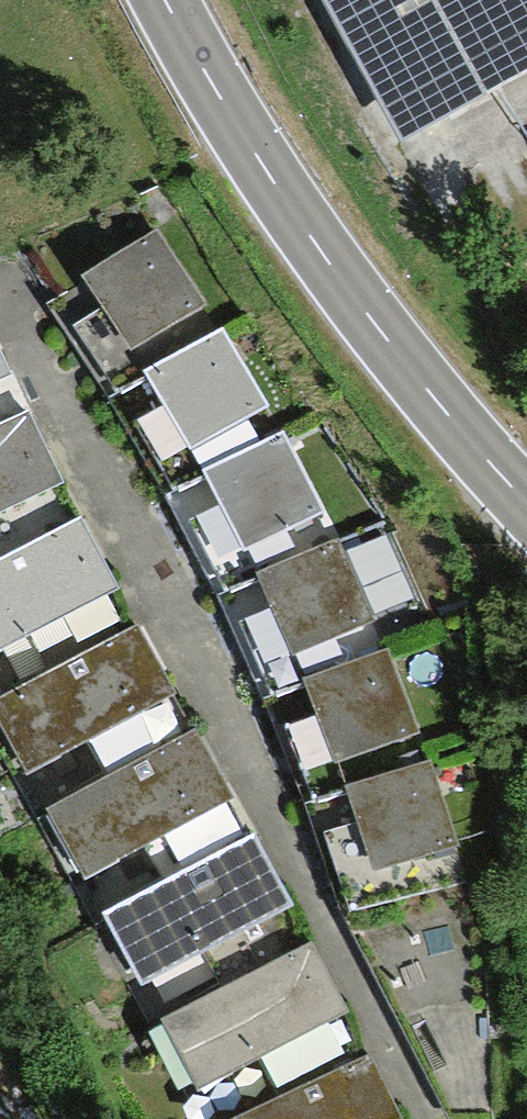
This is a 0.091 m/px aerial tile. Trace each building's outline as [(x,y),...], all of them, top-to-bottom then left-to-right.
[(405,152),(526,84),(526,0),(321,0),(405,152)] [(146,381),(221,336),(156,234),(79,284),(102,316),(72,336),(80,348),(115,400),(146,381)] [(142,442),(173,501),(206,482),(284,438),(221,336),(146,381),(165,414),(137,434),(142,442)] [(13,380),(0,354),(0,386),(13,380)] [(64,487),(40,441),(28,417),(0,431),(0,520),(64,487)] [(261,582),(337,547),(284,438),(206,482),(220,515),(193,528),(198,540),(225,598),(261,582)] [(117,591),(92,548),(80,525),(0,569),(0,657),(117,591)] [(245,643),(269,703),(307,687),(386,655),(373,622),(420,600),(391,539),(344,561),(337,547),(261,582),(274,615),(240,629),(245,643)] [(0,710),(0,738),(27,783),(175,697),(150,654),(137,631),(0,710)] [(348,799),(430,771),(386,655),(307,687),(320,722),(284,735),(288,748),(309,812),(348,799)] [(195,735),(48,819),(87,887),(234,802),(208,758),(195,735)] [(430,771),(348,799),(358,832),(324,842),(327,854),(349,922),(465,886),(430,771)] [(253,842),(105,925),(142,991),(290,909),(265,864),(253,842)] [(310,948),(163,1029),(200,1096),(347,1015),(323,971),(310,948)] [(251,1118),(400,1118),(382,1083),(369,1058),(251,1118)]
